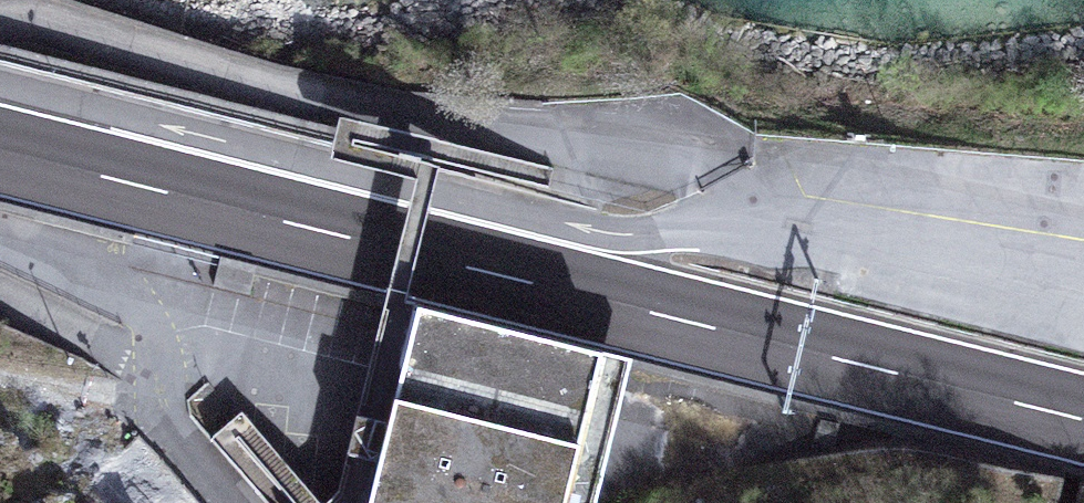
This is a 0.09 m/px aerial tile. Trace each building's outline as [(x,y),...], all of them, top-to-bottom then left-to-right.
[(578,446),(602,350),(418,306),(396,399),(390,420),(378,417),(368,459),(381,462),(370,502),(565,502),(578,446)] [(631,357),(602,350),(578,446),(565,502),(595,502),(607,454),(631,357)]
